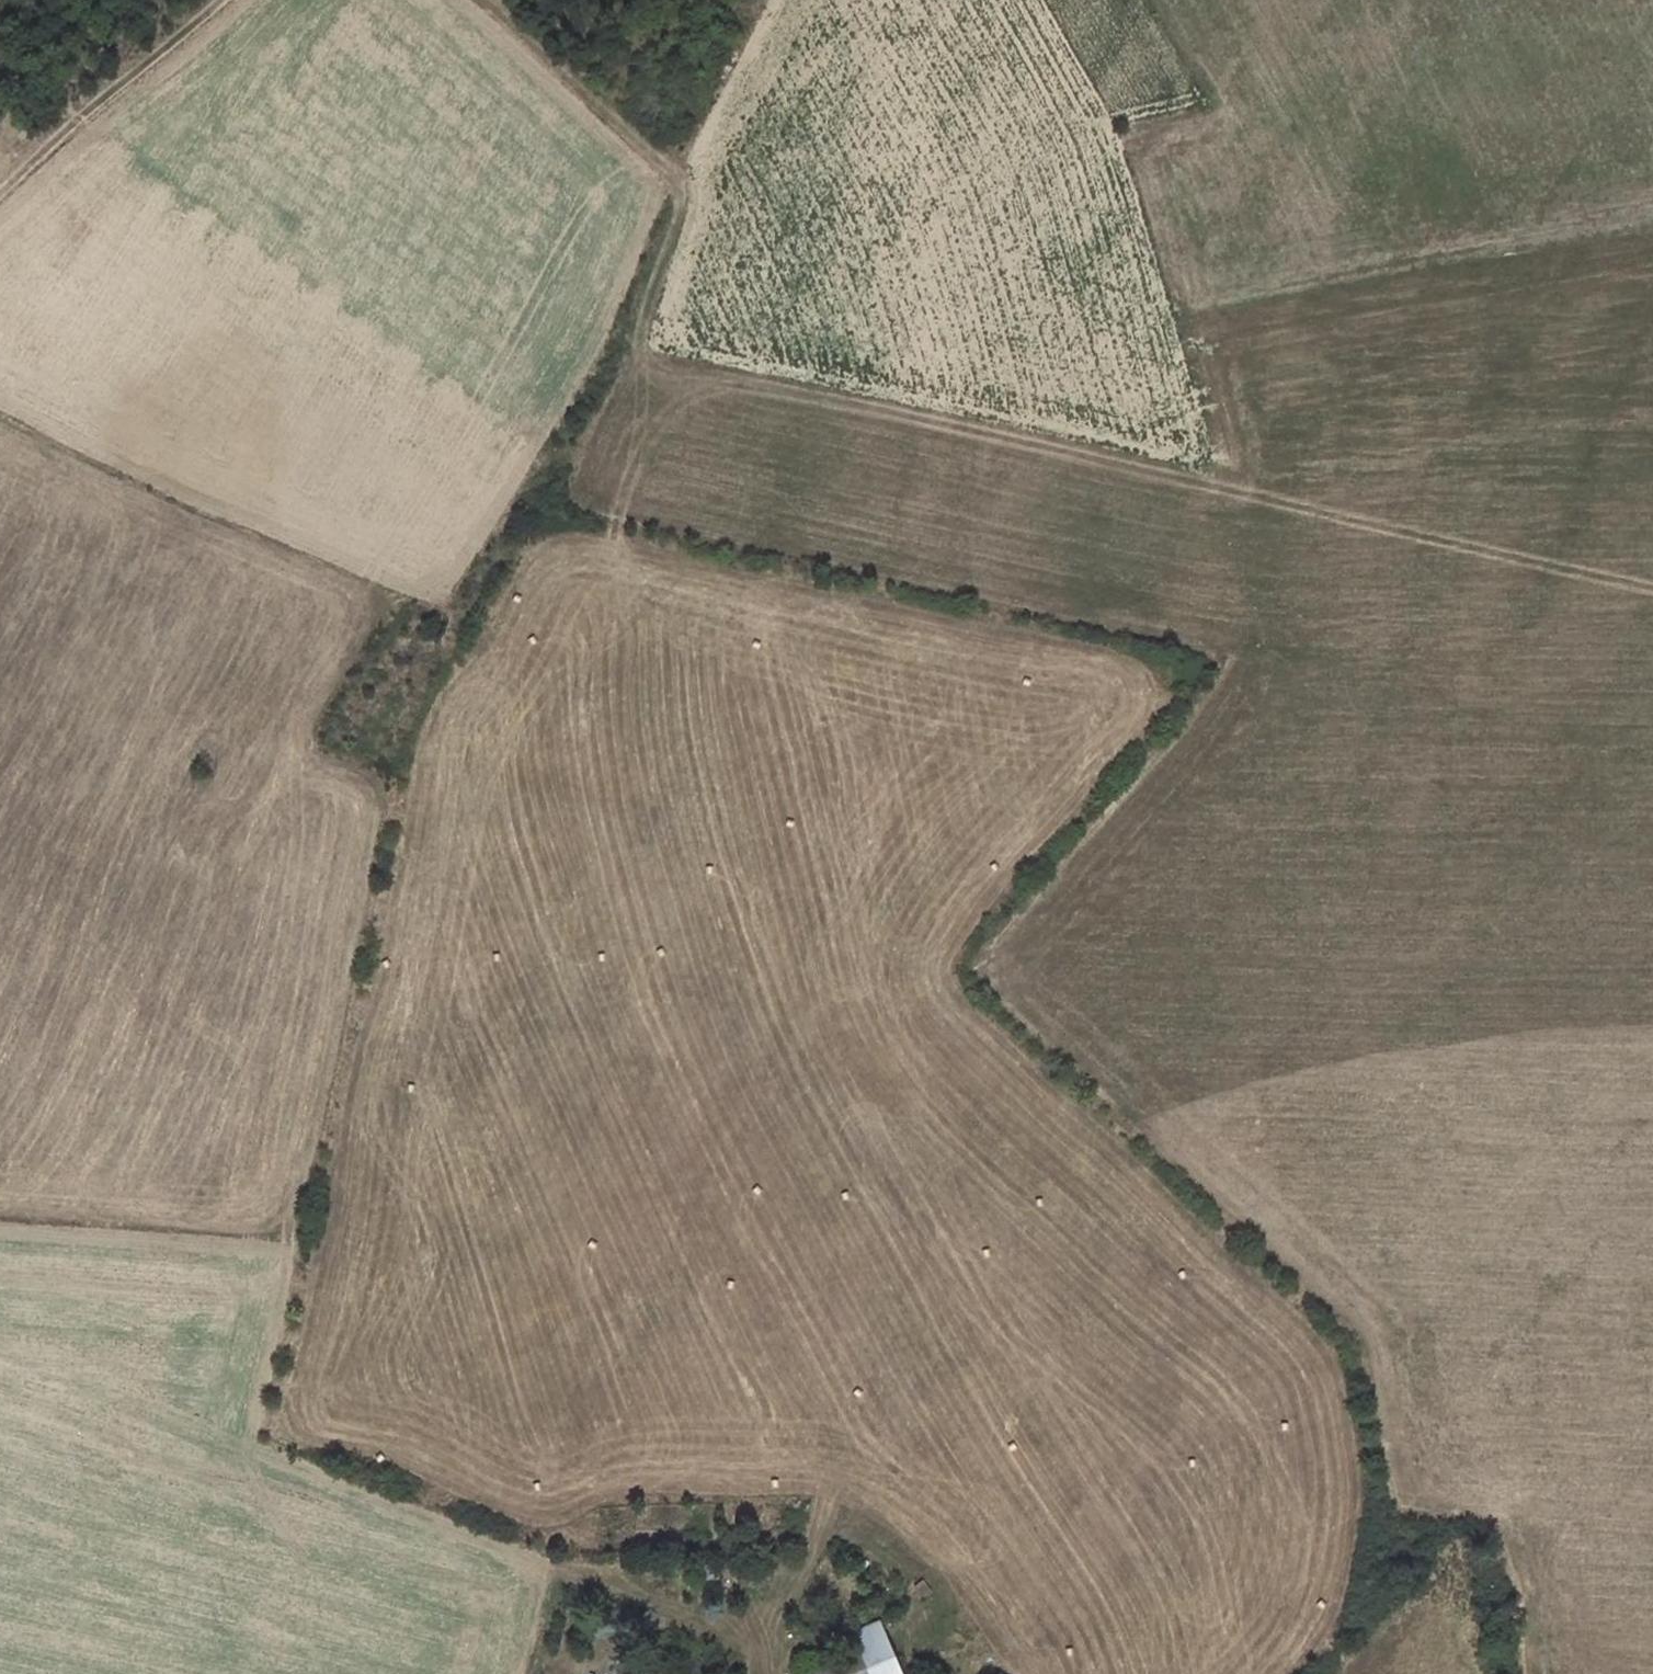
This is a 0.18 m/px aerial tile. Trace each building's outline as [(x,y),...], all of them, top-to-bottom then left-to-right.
[(803,1673),(894,1673),(877,1626),(846,1637),(853,1656),(803,1673)]
